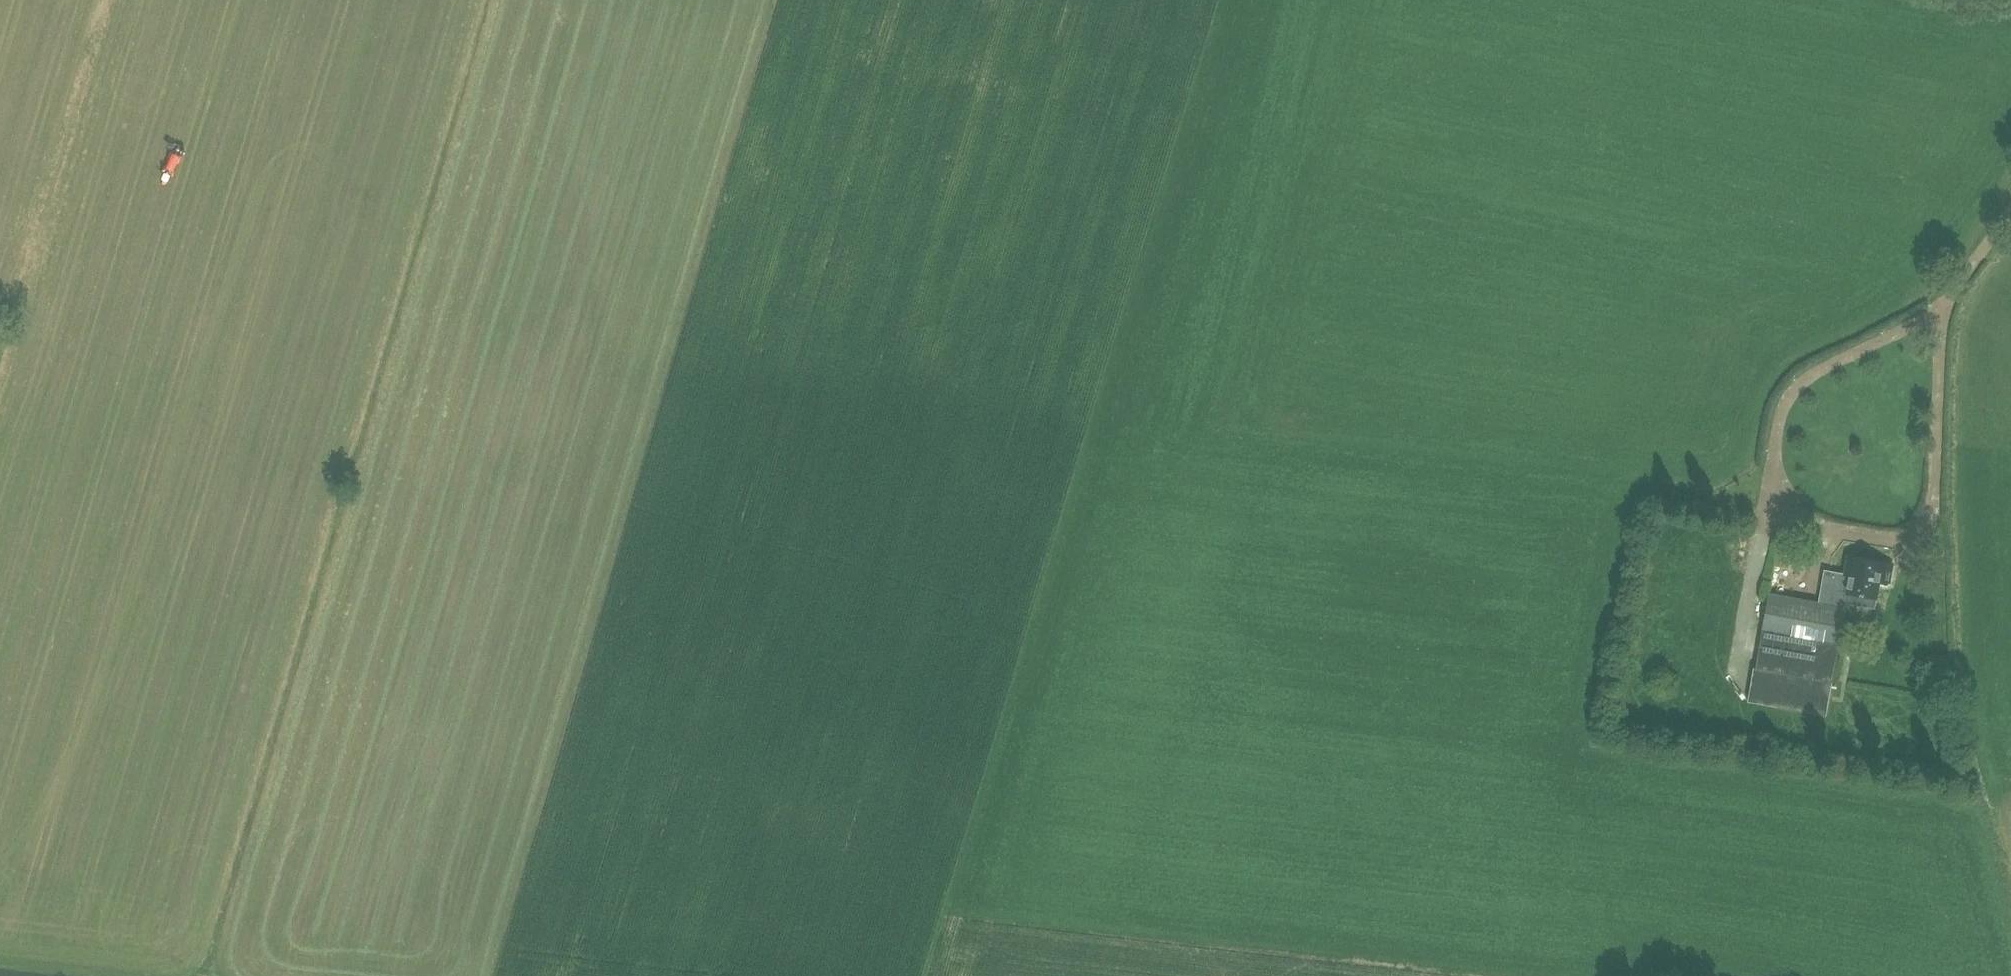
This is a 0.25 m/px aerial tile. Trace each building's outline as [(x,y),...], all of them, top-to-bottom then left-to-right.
[(1877,597),(1879,581),(1890,583),(1892,572),(1881,570),(1883,562),(1849,556),(1846,573),(1829,570),(1823,603),(1770,593),(1763,630),(1783,633),(1780,653),(1785,654),(1782,671),(1833,680),(1835,663),(1846,603),(1875,608),(1877,597)] [(1787,688),(1783,702),(1805,708),(1809,695),(1787,688)]
